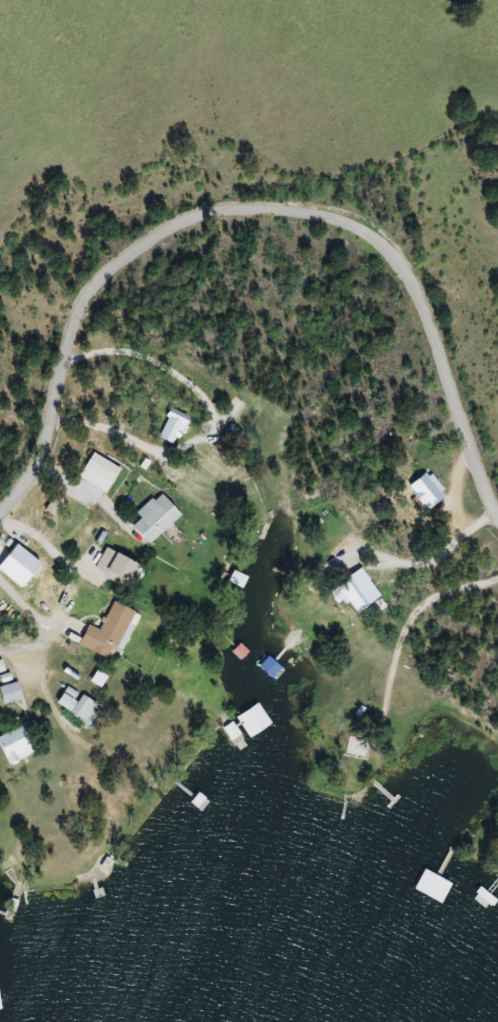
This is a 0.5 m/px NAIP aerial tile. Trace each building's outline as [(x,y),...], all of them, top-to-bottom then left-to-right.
[(172,444),(188,426),(176,415),(160,433),(172,444)] [(410,487),(430,511),(438,504),(445,513),(456,504),(429,471),(410,487)] [(139,514),(143,518),(135,526),(152,545),(184,515),(163,492),(139,514)] [(58,517),(68,503),(58,496),(49,510),(58,517)] [(144,568),(110,546),(96,568),(130,590),(144,568)] [(383,597),(362,569),(340,585),(360,613),(383,597)] [(115,661),(137,610),(114,601),(102,630),(91,625),(81,646),(115,661)] [(25,699),(20,682),(1,688),(6,705),(25,699)] [(82,696),(70,687),(59,703),(87,723),(100,705),(84,694),(82,696)] [(255,738),(274,721),(258,703),(238,720),(255,738)] [(23,726),(0,738),(0,739),(13,765),(37,752),(23,726)]
